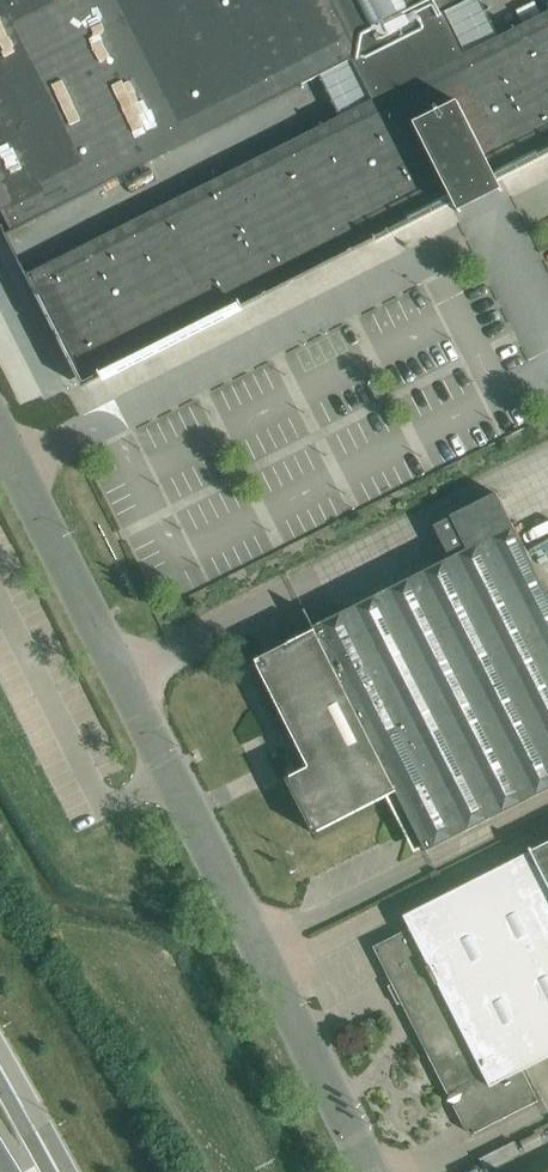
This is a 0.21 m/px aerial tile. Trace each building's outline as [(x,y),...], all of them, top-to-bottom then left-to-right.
[(4,231),(8,240),(10,239),(9,237),(8,234),(150,162),(320,77),(328,94),(335,107),(340,117),(499,37),(484,8),(480,0),(0,0),(0,224),(4,231)] [(23,270),(28,278),(83,387),(153,352),(453,200),(459,213),(481,202),(503,191),(497,178),(547,152),(547,12),(515,29),(499,37),(340,117),(28,274),(25,269),(23,270)] [(277,650),(256,661),(258,665),(259,664),(269,659),(300,720),(290,725),(301,747),(305,745),(316,767),(291,780),(290,778),(286,780),(314,834),(318,832),(313,822),(392,783),(396,792),(405,809),(412,806),(428,838),(421,842),(427,852),(428,852),(427,851),(547,790),(547,596),(497,495),(453,518),(470,552),(330,623),(325,612),(310,620),(318,636),(293,649),(290,644),(277,650)] [(300,720),(269,659),(259,664),(290,725),(300,720)] [(305,745),(301,747),(312,769),(316,767),(305,745)] [(392,783),(313,822),(318,832),(396,792),(392,783)] [(532,851),(404,916),(411,929),(374,947),(448,1093),(449,1092),(450,1095),(448,1101),(454,1103),(455,1105),(454,1106),(466,1128),(465,1129),(466,1130),(471,1127),(473,1132),(475,1131),(474,1131),(536,1098),(521,1068),(547,1054),(547,843),(532,851)] [(514,1142),(480,1159),(487,1171),(521,1154),(514,1142)] [(533,1157),(537,1163),(519,1171),(547,1171),(547,1149),(533,1157)]
